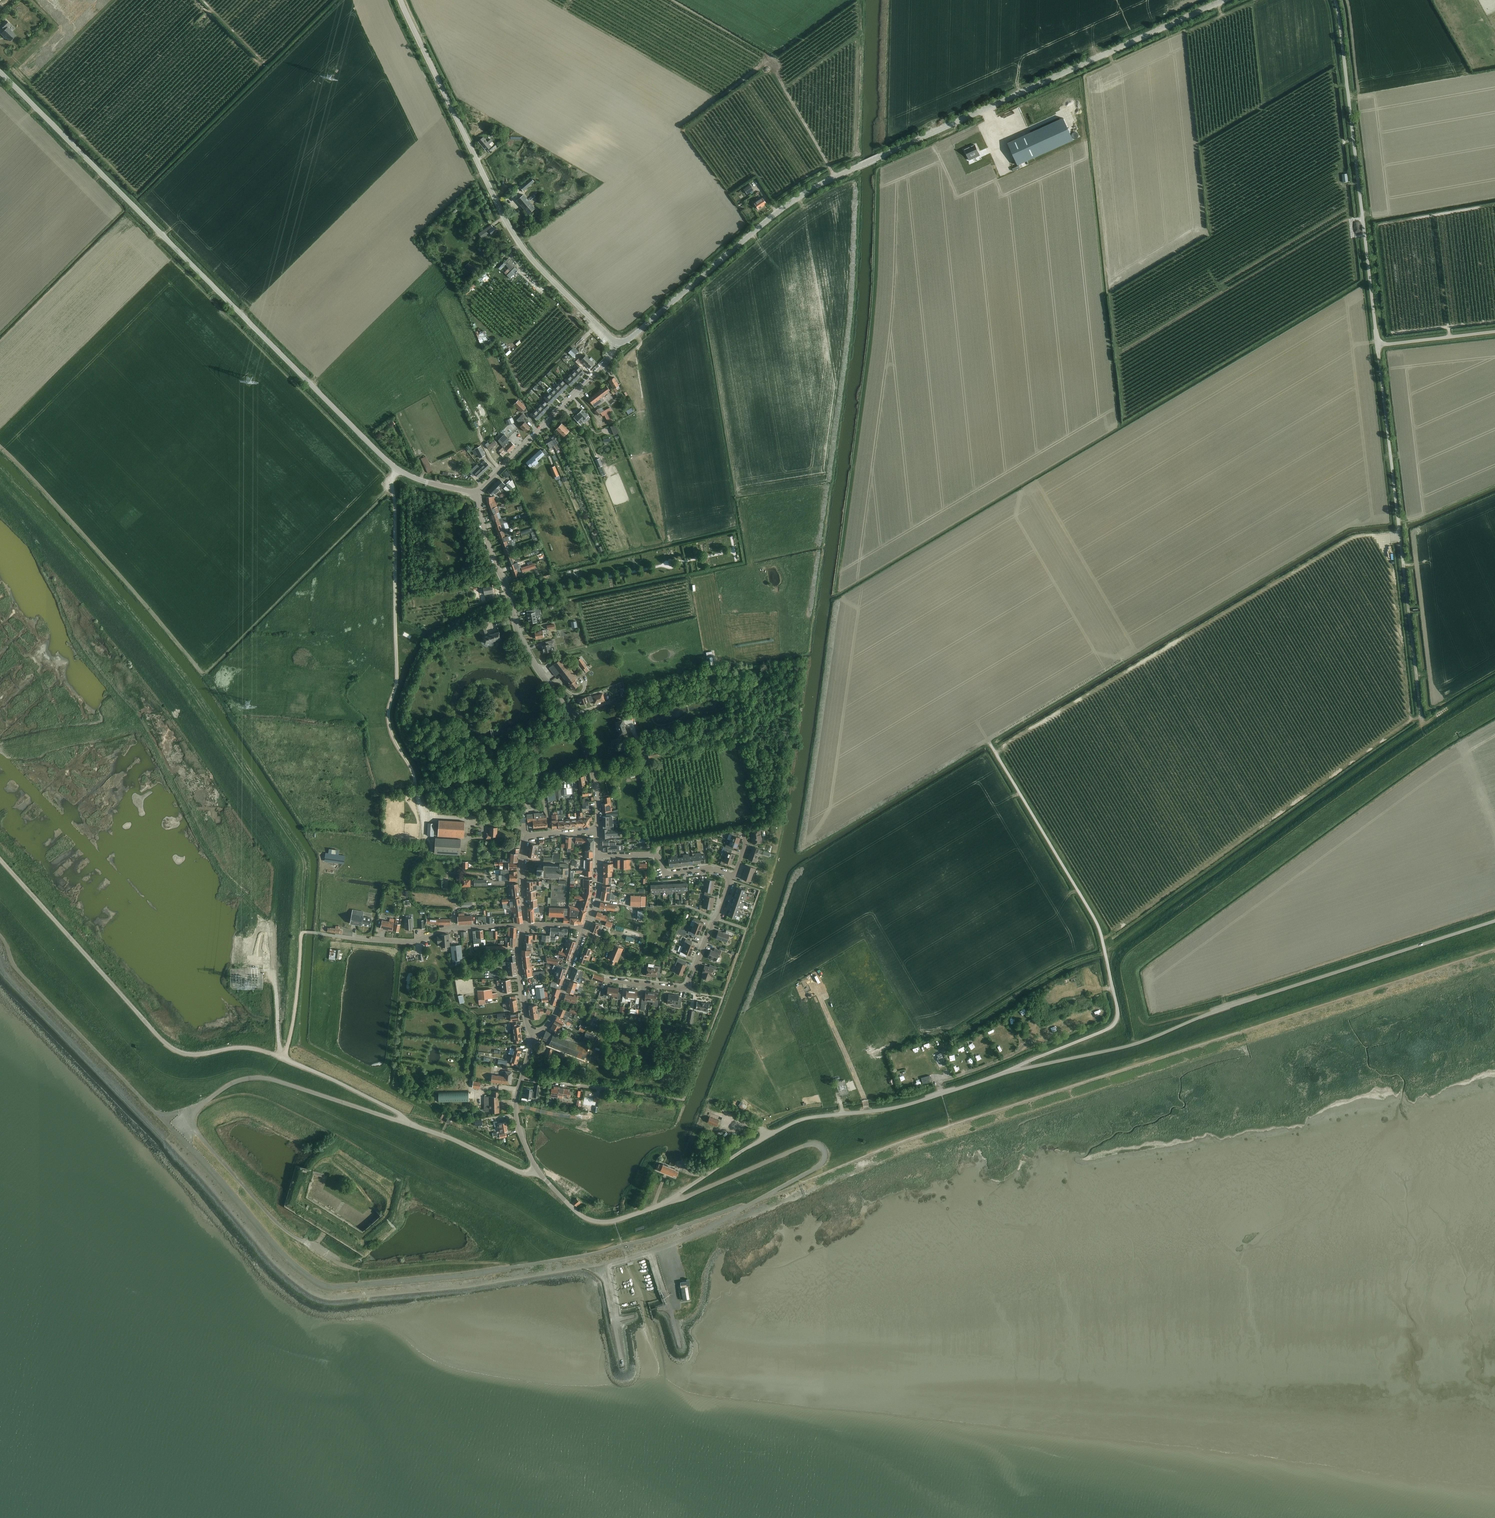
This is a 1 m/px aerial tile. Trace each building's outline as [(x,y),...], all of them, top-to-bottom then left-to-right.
[(4,30),(1,34),(6,38),(10,41),(16,35),(7,27),(6,26),(9,24),(6,21),(1,26),(4,29),(4,30)] [(1072,140),(1063,118),(1008,143),(1018,165),(1073,140),(1072,140)] [(478,142),(486,151),(489,149),(491,152),(496,147),(494,144),(491,147),(489,145),(492,142),(490,140),(488,142),(483,137),(478,142)] [(969,160),(980,155),(975,145),(965,150),(969,160)] [(531,178),(520,187),(523,191),(534,182),(531,178)] [(749,185),(743,190),(747,195),(753,190),(749,185)] [(524,195),(517,201),(528,214),(535,208),(524,195)] [(762,198),(754,204),(758,210),(766,204),(762,198)] [(493,228),(492,225),(478,233),(481,238),(490,232),(491,235),(498,231),(495,226),(493,228)] [(515,266),(512,263),(508,258),(503,263),(511,270),(515,266)] [(465,266),(471,273),(476,269),(470,262),(465,266)] [(581,360),(580,359),(577,362),(582,367),(584,364),(588,368),(593,363),(591,361),(593,359),(591,357),(589,359),(586,355),(581,360)] [(584,373),(578,367),(573,371),(580,378),(584,373)] [(580,378),(573,371),(569,376),(576,382),(580,378)] [(576,382),(569,376),(565,380),(571,387),(576,382)] [(609,381),(616,392),(618,391),(616,387),(619,385),(614,377),(609,381)] [(562,380),(557,385),(564,392),(569,387),(562,380)] [(564,392),(557,385),(553,389),(559,396),(564,392)] [(606,386),(588,399),(594,407),(603,399),(601,396),(610,390),(606,386)] [(559,396),(553,389),(548,394),(555,400),(559,396)] [(555,400),(548,394),(544,399),(550,405),(555,400)] [(519,400),(514,404),(521,411),(526,407),(519,400)] [(544,402),(539,406),(546,412),(550,408),(544,402)] [(546,412),(539,406),(535,410),(541,417),(546,412)] [(541,417),(535,410),(531,415),(537,421),(541,417)] [(582,410),(574,417),(581,424),(585,421),(586,422),(590,417),(588,416),(582,410)] [(522,424),(520,426),(526,432),(530,427),(518,415),(516,417),(522,424)] [(567,437),(564,435),(569,430),(562,424),(556,430),(565,439),(567,437)] [(504,434),(498,440),(502,446),(503,447),(509,452),(515,446),(511,442),(510,444),(507,441),(509,439),(504,434)] [(555,435),(550,438),(554,445),(556,449),(560,447),(559,444),(560,443),(555,435)] [(550,438),(545,441),(550,451),(553,450),(552,447),(554,445),(550,438)] [(495,441),(491,444),(496,451),(500,448),(495,441)] [(480,458),(485,455),(481,446),(475,449),(480,458)] [(503,447),(499,451),(501,453),(500,454),(504,457),(509,452),(503,447)] [(540,450),(533,456),(526,463),(530,467),(533,465),(534,466),(538,462),(537,461),(544,454),(546,456),(548,454),(544,449),(542,451),(540,450)] [(595,460),(602,476),(606,474),(600,458),(595,460)] [(484,460),(479,465),(485,471),(490,466),(487,462),(486,463),(484,460)] [(485,471),(479,465),(475,469),(477,472),(475,473),(479,477),(485,471)] [(550,468),(554,477),(559,474),(555,466),(550,468)] [(500,479),(488,491),(492,495),(494,492),(496,494),(500,490),(499,489),(505,484),(500,479)] [(514,486),(512,480),(506,486),(510,490),(514,486)] [(495,501),(487,504),(489,509),(497,506),(495,501)] [(497,507),(497,506),(489,509),(491,515),(499,512),(498,510),(500,509),(499,506),(497,507)] [(501,518),(499,512),(491,515),(493,520),(501,518)] [(501,518),(493,520),(495,526),(503,523),(507,522),(506,517),(501,518)] [(505,529),(503,523),(495,526),(497,532),(505,529)] [(505,529),(497,532),(498,532),(500,537),(507,534),(505,529)] [(507,535),(507,534),(500,537),(502,543),(511,540),(510,536),(509,536),(509,534),(507,535)] [(511,540),(502,543),(504,549),(512,545),(511,540)] [(512,546),(512,545),(504,549),(506,554),(515,551),(514,549),(513,549),(511,546),(512,546)] [(527,553),(524,554),(525,557),(529,555),(529,556),(538,552),(537,549),(527,553)] [(515,551),(506,554),(508,560),(515,557),(513,551),(515,551)] [(517,562),(515,557),(508,560),(510,565),(517,562)] [(517,562),(510,565),(512,570),(521,567),(520,564),(518,565),(517,562)] [(521,567),(512,570),(512,571),(514,577),(519,575),(519,574),(521,573),(519,568),(521,567)] [(480,588),(483,588),(484,594),(494,593),(492,584),(483,586),(483,585),(479,586),(480,588)] [(527,614),(529,623),(537,622),(535,614),(541,613),(540,608),(527,611),(527,614)] [(501,638),(499,632),(488,635),(485,625),(479,628),(480,634),(482,633),(485,643),(501,638)] [(538,631),(534,632),(536,638),(543,637),(543,633),(546,632),(546,629),(538,631)] [(547,644),(542,645),(544,652),(552,650),(551,646),(553,646),(552,643),(554,643),(553,639),(546,641),(547,644)] [(575,675),(576,675),(562,657),(549,666),(556,675),(560,673),(566,682),(567,681),(569,684),(568,684),(572,689),(579,684),(575,680),(577,678),(575,675)] [(578,661),(583,669),(587,667),(581,659),(578,661)] [(592,696),(593,697),(592,697),(591,695),(579,699),(580,704),(594,700),(595,703),(605,700),(603,693),(592,696)] [(618,721),(615,722),(620,734),(623,733),(625,737),(628,736),(622,719),(621,720),(620,716),(617,717),(618,721)] [(625,778),(631,777),(635,776),(634,771),(635,771),(634,767),(629,768),(629,767),(623,769),(625,778)] [(584,790),(583,786),(579,787),(580,791),(582,791),(583,796),(592,794),(591,789),(584,790)] [(554,790),(547,794),(548,801),(554,801),(555,800),(554,790)] [(605,803),(602,803),(603,812),(605,812),(612,811),(611,808),(612,808),(612,807),(611,807),(610,797),(605,797),(605,803)] [(558,829),(557,814),(557,811),(554,811),(554,812),(553,812),(553,815),(551,815),(552,821),(550,821),(550,825),(552,825),(552,829),(558,828),(558,829)] [(547,826),(546,817),(544,817),(544,815),(542,815),(541,813),(539,813),(534,813),(534,814),(526,814),(527,823),(533,822),(533,828),(547,826)] [(612,816),(602,817),(603,829),(607,829),(607,830),(611,830),(612,830),(612,816)] [(583,818),(583,826),(583,827),(590,826),(589,821),(592,820),(591,817),(586,817),(586,818),(583,818)] [(465,821),(439,820),(438,836),(464,837),(465,821)] [(497,836),(497,827),(490,827),(490,833),(487,833),(486,838),(491,838),(491,836),(497,836)] [(620,829),(612,830),(611,830),(607,830),(607,829),(603,829),(602,829),(602,838),(620,838),(620,829)] [(760,830),(751,832),(753,843),(762,842),(760,830)] [(732,835),(730,840),(738,843),(740,837),(738,837),(739,834),(731,831),(730,832),(729,834),(732,835)] [(562,844),(562,847),(567,847),(567,851),(570,852),(571,844),(571,837),(566,837),(565,844),(562,844)] [(571,837),(571,844),(575,844),(575,843),(584,844),(584,850),(585,850),(593,850),(593,838),(576,837),(572,837),(571,837)] [(461,839),(435,838),(435,853),(460,854),(461,839)] [(737,848),(738,843),(730,840),(728,845),(726,844),(725,847),(726,847),(732,850),(733,850),(734,847),(737,848)] [(529,850),(528,856),(536,858),(536,857),(540,858),(542,847),(538,846),(538,845),(535,845),(530,844),(530,848),(529,850)] [(731,853),(732,850),(726,847),(724,853),(722,852),(721,855),(723,856),(733,859),(735,854),(731,853)] [(762,854),(763,851),(753,847),(748,859),(755,862),(759,853),(762,854)] [(518,857),(518,849),(512,849),(512,854),(510,853),(509,858),(508,858),(508,859),(502,859),(502,862),(503,862),(509,862),(509,861),(518,862),(518,859),(518,857)] [(345,855),(326,853),(325,861),(344,863),(345,855)] [(731,864),(733,859),(723,856),(725,857),(724,859),(722,859),(720,864),(727,866),(728,863),(731,864)] [(620,860),(615,860),(615,867),(620,867),(620,869),(627,869),(627,859),(620,859),(620,860)] [(584,860),(584,870),(592,870),(593,860),(584,860)] [(559,864),(559,866),(543,865),(543,868),(537,867),(537,874),(543,874),(543,877),(565,878),(565,876),(568,876),(568,868),(568,864),(559,864)] [(612,864),(603,864),(603,876),(611,876),(611,869),(612,869),(612,864)] [(746,865),(742,879),(750,882),(753,872),(754,872),(756,868),(746,865)] [(517,873),(517,871),(512,871),(512,869),(509,869),(501,869),(501,875),(502,875),(502,880),(510,880),(518,880),(517,873)] [(592,888),(592,880),(583,879),(583,888),(592,888)] [(540,881),(527,882),(527,890),(537,889),(536,885),(541,885),(540,881)] [(519,896),(518,883),(509,884),(510,891),(511,891),(512,897),(519,896)] [(712,893),(713,887),(704,885),(703,891),(705,891),(704,894),(708,894),(708,892),(712,893)] [(737,887),(735,892),(746,896),(747,894),(745,893),(745,890),(737,887)] [(573,899),(580,901),(581,900),(589,902),(592,893),(592,888),(583,888),(583,893),(581,896),(569,895),(569,898),(573,899)] [(535,891),(527,891),(527,899),(529,899),(529,907),(534,907),(536,907),(539,907),(539,903),(537,903),(537,899),(535,899),(535,891)] [(611,893),(609,892),(602,891),(601,899),(609,900),(610,899),(613,899),(613,897),(614,897),(615,893),(612,893),(612,892),(611,892),(611,893)] [(707,896),(708,894),(704,894),(704,896),(705,896),(704,902),(713,904),(714,898),(707,896)] [(630,896),(630,906),(640,906),(641,896),(630,896)] [(520,904),(520,897),(502,899),(503,903),(503,906),(503,908),(508,908),(509,908),(509,907),(514,907),(514,905),(520,904)] [(742,902),(742,900),(734,897),(732,901),(743,905),(744,903),(742,902)] [(587,910),(589,902),(581,900),(580,901),(578,908),(587,910)] [(615,906),(600,902),(599,908),(607,910),(607,909),(614,911),(615,906)] [(521,910),(520,904),(514,905),(514,907),(509,907),(509,908),(508,908),(508,910),(511,910),(512,913),(514,913),(516,913),(516,910),(521,910)] [(583,923),(587,910),(578,908),(568,905),(568,917),(569,917),(569,923),(583,923)] [(739,911),(739,909),(731,906),(729,911),(740,914),(741,912),(739,911)] [(534,922),(534,912),(539,912),(539,907),(536,907),(534,907),(529,907),(527,907),(528,922),(534,922)] [(549,907),(549,916),(564,917),(566,917),(566,908),(549,907)] [(598,911),(595,917),(606,920),(606,921),(607,920),(608,921),(610,916),(607,916),(602,914),(602,913),(598,911)] [(363,916),(352,914),(350,923),(361,925),(361,924),(370,926),(372,918),(363,917),(363,916)] [(458,916),(458,924),(472,923),(471,915),(458,916)] [(692,920),(690,925),(693,926),(701,929),(702,924),(699,923),(700,920),(694,918),(693,921),(692,920)] [(382,920),(381,928),(392,930),(393,930),(395,923),(394,923),(394,922),(389,921),(382,920)] [(600,925),(593,922),(590,930),(599,934),(601,930),(598,929),(600,925)] [(689,930),(688,933),(694,936),(695,933),(699,934),(701,929),(693,926),(691,931),(689,930)] [(516,938),(516,927),(512,927),(508,927),(508,937),(516,938)] [(567,934),(568,929),(551,927),(551,935),(555,936),(555,933),(559,933),(559,936),(563,936),(563,933),(567,934)] [(483,937),(483,930),(473,931),(474,943),(481,942),(481,938),(483,937)] [(718,931),(716,938),(727,942),(729,934),(733,936),(734,932),(726,930),(725,933),(718,931)] [(486,939),(497,938),(497,931),(485,931),(486,939)] [(437,937),(438,943),(441,943),(441,947),(449,946),(448,934),(440,935),(441,937),(437,937)] [(537,940),(537,934),(528,934),(525,934),(524,942),(535,943),(535,941),(533,941),(533,942),(532,942),(532,939),(537,940)] [(515,947),(516,938),(508,937),(505,937),(505,946),(515,947)] [(686,938),(684,941),(687,942),(685,947),(692,950),(694,945),(691,944),(692,941),(686,938)] [(576,942),(575,942),(569,939),(567,939),(564,945),(567,946),(566,949),(561,947),(560,950),(572,954),(576,942)] [(533,948),(535,943),(524,942),(523,942),(523,950),(522,950),(522,955),(531,956),(531,955),(530,956),(530,953),(531,953),(531,950),(531,948),(533,948)] [(462,960),(463,960),(461,945),(451,946),(453,961),(456,960),(462,960)] [(622,948),(614,945),(608,958),(612,960),(610,963),(613,964),(615,961),(617,962),(622,948)] [(681,951),(679,954),(686,957),(687,954),(690,955),(692,950),(685,947),(683,946),(681,951)] [(590,956),(588,955),(591,949),(586,947),(583,953),(582,953),(578,961),(584,963),(586,959),(589,960),(590,956)] [(711,960),(710,960),(714,962),(715,962),(714,961),(715,961),(716,961),(717,957),(719,957),(721,951),(715,948),(714,951),(711,950),(710,952),(709,955),(708,958),(711,959),(711,960)] [(569,961),(572,954),(560,950),(559,950),(557,950),(555,954),(563,956),(563,958),(569,961)] [(517,974),(515,955),(507,956),(507,962),(504,962),(504,965),(507,964),(508,975),(517,974)] [(531,958),(531,956),(522,955),(523,963),(531,963),(531,962),(531,958)] [(675,965),(677,966),(675,972),(683,975),(686,965),(685,965),(686,961),(678,958),(675,965)] [(647,967),(646,975),(657,976),(657,973),(660,973),(661,966),(654,965),(654,964),(648,964),(648,967),(647,967)] [(709,980),(710,975),(711,975),(714,969),(716,970),(717,967),(710,964),(709,967),(705,966),(702,972),(704,973),(702,978),(709,980)] [(564,978),(567,969),(558,966),(554,965),(553,969),(554,969),(555,968),(557,969),(555,976),(564,978)] [(534,967),(534,966),(523,968),(524,977),(533,976),(536,975),(538,975),(539,975),(545,974),(548,973),(547,970),(533,972),(532,967),(534,967)] [(580,970),(575,968),(571,979),(581,983),(582,979),(581,978),(584,972),(580,971),(580,970)] [(602,983),(604,978),(594,974),(592,979),(602,983)] [(562,985),(564,978),(555,976),(556,976),(554,982),(556,983),(562,985)] [(502,984),(502,992),(512,991),(510,979),(497,980),(498,985),(502,984)] [(570,980),(568,986),(575,988),(578,989),(579,987),(580,984),(577,983),(570,980)] [(568,986),(566,991),(573,994),(575,988),(568,986)] [(546,987),(535,988),(537,999),(542,998),(542,1002),(548,1001),(546,987)] [(561,989),(560,989),(552,987),(549,997),(550,997),(549,1000),(551,1000),(550,1004),(555,1005),(561,989)] [(612,995),(613,987),(608,987),(607,990),(604,990),(603,997),(606,997),(607,995),(612,995)] [(618,988),(613,987),(612,995),(617,996),(617,998),(620,999),(621,992),(618,991),(618,988)] [(492,989),(477,990),(478,999),(490,998),(497,997),(497,993),(492,994),(492,989)] [(631,999),(632,990),(627,989),(626,996),(623,995),(622,1001),(625,1002),(626,998),(631,999)] [(637,990),(632,990),(631,999),(636,1000),(636,1003),(639,1003),(639,997),(636,997),(637,990)] [(650,1001),(651,992),(646,991),(645,998),(642,998),(641,1004),(646,1004),(647,1001),(650,1001)] [(656,993),(651,992),(650,1001),(653,1002),(652,1005),(658,1006),(658,1000),(656,999),(656,993)] [(574,996),(566,994),(564,1000),(575,1003),(577,998),(582,998),(582,995),(577,995),(574,995),(574,996)] [(679,995),(668,994),(667,1003),(674,1004),(674,1007),(680,1007),(682,998),(679,997),(679,995)] [(503,1004),(503,1006),(512,1005),(517,1005),(516,999),(516,996),(510,997),(511,1000),(509,1000),(509,1004),(508,1004),(508,1003),(503,1004)] [(696,1009),(707,1011),(708,1011),(709,1003),(697,1001),(695,1009),(696,1009)] [(561,1008),(557,1015),(567,1019),(568,1016),(569,1017),(571,1013),(561,1008)] [(544,1013),(543,1010),(529,1012),(530,1019),(538,1018),(538,1014),(544,1013)] [(557,1016),(554,1022),(562,1025),(563,1022),(569,1025),(571,1022),(567,1021),(564,1019),(564,1020),(557,1016)] [(512,1024),(514,1033),(521,1032),(520,1026),(517,1027),(516,1024),(512,1024)] [(556,1036),(546,1031),(542,1039),(549,1042),(548,1045),(584,1059),(588,1048),(556,1036)] [(522,1039),(521,1032),(514,1033),(515,1043),(519,1042),(518,1040),(522,1039)] [(586,1033),(583,1038),(591,1041),(593,1035),(586,1033)] [(515,1046),(512,1055),(519,1057),(521,1051),(518,1050),(518,1047),(515,1046)] [(943,1065),(946,1063),(941,1053),(937,1055),(943,1065)] [(517,1063),(519,1057),(512,1055),(510,1064),(513,1065),(514,1062),(517,1063)] [(505,1076),(492,1074),(491,1082),(510,1084),(512,1072),(506,1071),(505,1076)] [(531,1096),(534,1096),(534,1097),(537,1097),(539,1084),(535,1084),(534,1091),(532,1091),(532,1089),(527,1088),(525,1098),(531,1099),(531,1096)] [(552,1089),(551,1097),(558,1098),(559,1088),(554,1087),(554,1089),(552,1089)] [(559,1088),(558,1098),(563,1098),(563,1096),(570,1097),(570,1092),(567,1091),(568,1089),(559,1088)] [(469,1102),(469,1091),(438,1091),(439,1102),(469,1102)] [(491,1096),(484,1096),(484,1102),(499,1102),(499,1099),(499,1091),(491,1091),(491,1096)] [(499,1102),(484,1102),(484,1107),(484,1111),(490,1111),(490,1112),(499,1112),(499,1102)] [(719,1120),(709,1116),(707,1122),(716,1126),(719,1120)] [(497,1129),(499,1129),(499,1132),(507,1131),(506,1122),(498,1123),(498,1128),(497,1128),(497,1129)] [(662,1165),(659,1163),(657,1169),(660,1170),(660,1171),(672,1176),(673,1174),(676,1176),(678,1171),(675,1170),(675,1169),(662,1163),(662,1165)] [(581,1202),(576,1198),(572,1202),(576,1206),(581,1202)] [(320,1217),(320,1215),(320,1213),(318,1211),(317,1210),(315,1210),(313,1210),(312,1210),(310,1212),(309,1214),(309,1217),(310,1219),(312,1221),(314,1221),(317,1221),(319,1219),(320,1217)] [(345,1233),(346,1230),(345,1228),(344,1227),(342,1225),(340,1225),(338,1225),(337,1226),(335,1228),(334,1230),(334,1232),(335,1235),(337,1236),(340,1237),(342,1236),(344,1235),(345,1233)]
